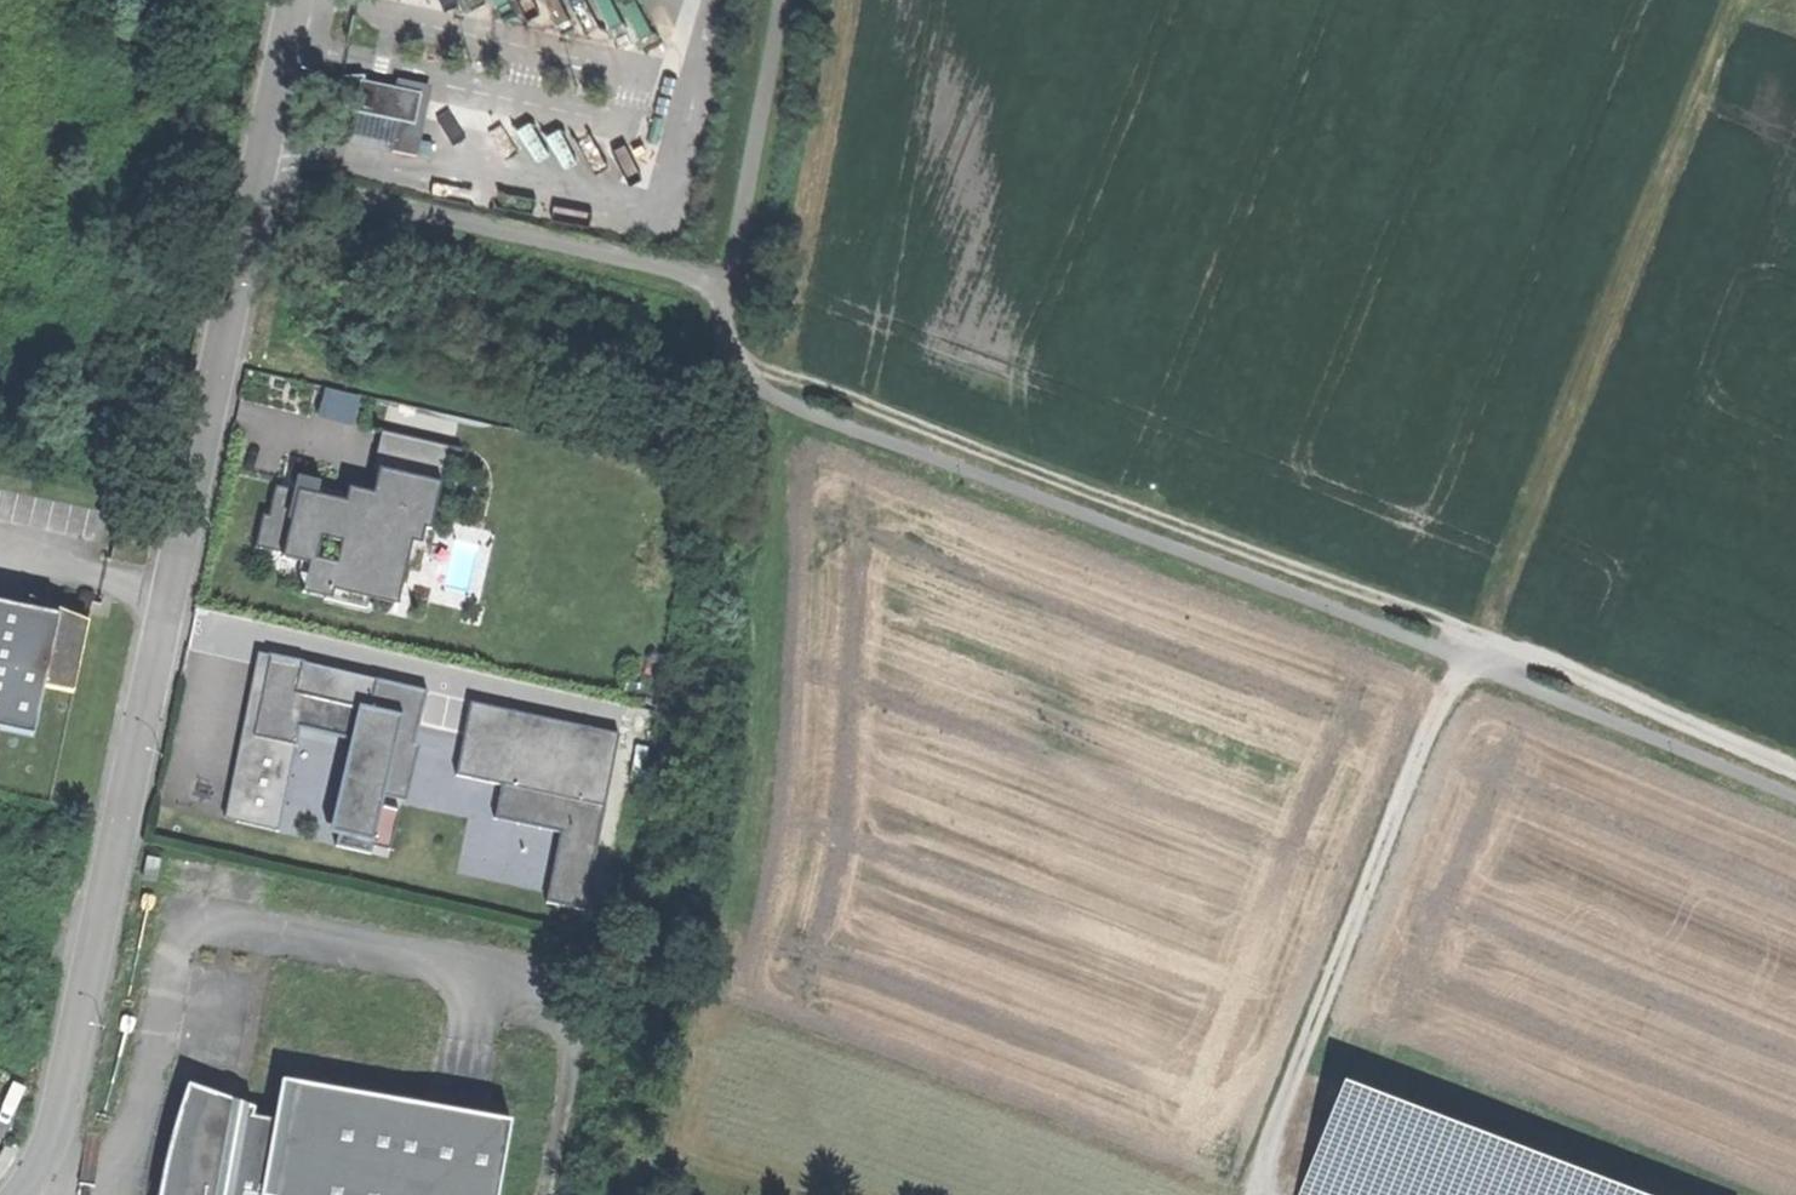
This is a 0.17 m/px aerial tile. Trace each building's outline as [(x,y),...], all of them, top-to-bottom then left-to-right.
[(353,101),(352,109),(397,115),(415,117),(419,86),(366,79),(367,72),(340,69),(338,85),(336,99),(353,101)] [(411,150),(415,117),(397,115),(393,148),(411,150)] [(270,514),(263,513),(256,546),(280,551),(279,556),(306,562),(299,590),(370,606),(372,598),(396,603),(409,542),(419,544),(423,527),(429,529),(448,444),(383,429),(369,493),(344,488),(341,502),(312,495),(315,479),(293,474),(290,487),(276,484),(270,514)] [(37,726),(46,677),(77,682),(83,648),(90,614),(0,597),(0,719),(37,726)] [(427,689),(260,651),(223,816),(277,828),(300,725),(348,736),(327,830),(338,832),(336,843),(369,850),(371,843),(390,847),(399,808),(381,804),(383,793),(407,798),(419,744),(414,743),(427,689)] [(617,732),(471,700),(455,771),(502,781),(601,803),(617,732)] [(594,835),(601,803),(502,781),(495,813),(561,828),(546,897),(579,904),(594,835)] [(592,904),(620,907),(633,806),(605,802),(592,904)] [(160,861),(146,858),(142,880),(156,883),(160,861)] [(289,1080),(282,1121),(258,1117),(260,1106),(191,1085),(171,1151),(164,1190),(163,1194),(508,1194),(521,1120),(462,1110),(289,1080)] [(1357,1080),(1312,1194),(1655,1194),(1357,1080)]
